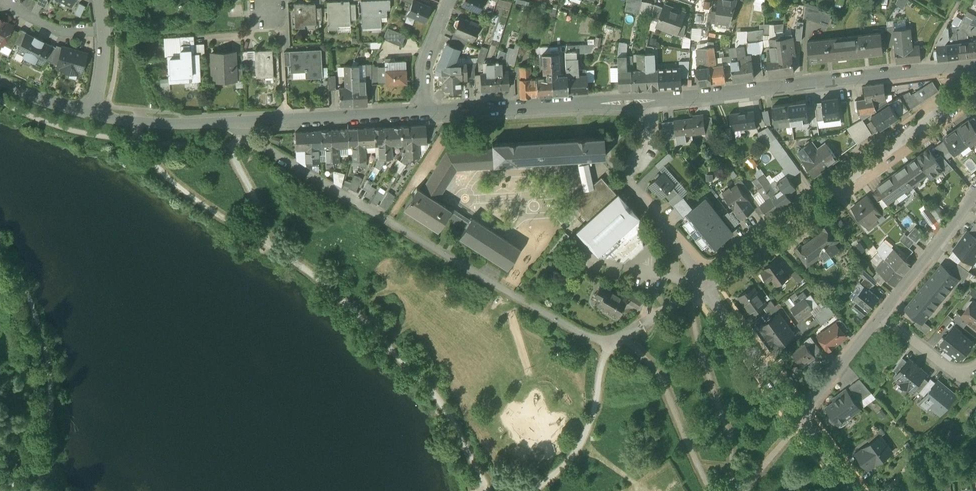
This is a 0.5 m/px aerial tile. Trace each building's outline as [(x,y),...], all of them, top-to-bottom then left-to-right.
[(37,0),(36,3),(48,10),(52,2),(50,0),(37,0)] [(362,28),(381,27),(381,15),(387,14),(387,8),(390,7),(390,0),(372,0),(361,1),(362,28)] [(424,22),(431,7),(414,0),(413,0),(412,4),(407,15),(424,22)] [(479,12),(484,0),(463,0),(461,5),(479,12)] [(640,10),(642,1),(642,0),(628,0),(626,8),(640,10)] [(729,25),(737,0),(720,0),(718,11),(717,23),(729,25)] [(74,12),(80,15),(85,5),(79,1),(74,12)] [(327,2),(328,29),(338,28),(338,26),(350,25),(350,19),(349,4),(349,1),(327,2)] [(653,3),(642,1),(640,10),(640,12),(650,14),(653,3)] [(294,3),(295,28),(304,27),(304,24),(316,24),(316,20),(315,8),(315,4),(304,4),(304,3),(294,3)] [(652,19),(658,21),(663,7),(655,4),(652,19)] [(656,26),(674,33),(678,23),(680,23),(681,23),(684,14),(673,10),(673,8),(664,5),(663,7),(658,21),(656,26)] [(804,18),(829,26),(832,14),(819,10),(806,6),(804,18)] [(972,21),(975,16),(967,12),(964,17),(972,21)] [(956,30),(958,43),(968,42),(967,35),(967,29),(970,24),(972,21),(964,17),(958,27),(956,30)] [(468,39),(472,40),(478,26),(460,18),(459,19),(458,19),(455,19),(454,24),(455,26),(456,27),(453,33),(454,33),(468,39)] [(2,44),(3,43),(11,27),(12,24),(6,21),(4,22),(0,20),(0,43),(2,44)] [(894,30),(906,29),(905,20),(886,22),(887,28),(894,27),(894,30)] [(797,22),(795,40),(802,40),(804,22),(797,22)] [(685,25),(681,23),(680,23),(678,23),(674,33),(676,34),(677,33),(684,36),(685,25)] [(784,23),(774,24),(776,33),(783,32),(784,23)] [(970,24),(967,29),(967,35),(973,35),(975,34),(975,25),(970,24)] [(12,47),(15,42),(20,31),(11,27),(3,43),(12,47)] [(691,39),(702,40),(702,28),(692,27),(691,38),(691,39)] [(937,45),(948,44),(949,37),(949,28),(947,27),(937,44),(937,45)] [(949,37),(948,44),(958,43),(956,30),(958,27),(949,28),(949,37)] [(21,28),(20,31),(15,42),(20,44),(26,33),(27,31),(21,28)] [(383,38),(401,45),(406,35),(388,28),(383,38)] [(763,41),(763,36),(764,29),(760,30),(747,31),(747,43),(763,41)] [(895,47),(896,64),(921,62),(920,45),(912,46),(908,46),(908,39),(911,39),(910,29),(906,29),(894,30),(895,45),(895,47)] [(747,43),(747,31),(737,31),(737,41),(745,41),(745,43),(745,42),(745,44),(746,54),(751,54),(762,53),(763,49),(763,41),(747,43)] [(881,32),(846,36),(848,55),(857,54),(857,55),(884,52),(881,32)] [(35,58),(42,61),(44,57),(50,45),(49,45),(42,41),(43,39),(35,35),(34,37),(26,33),(20,44),(18,49),(24,52),(23,54),(24,54),(34,60),(35,58)] [(454,33),(451,38),(463,43),(466,44),(468,39),(454,33)] [(165,54),(167,54),(181,53),(180,49),(180,45),(180,35),(163,36),(165,54)] [(180,45),(194,44),(194,43),(193,35),(180,35),(180,45)] [(691,38),(684,36),(682,47),(690,47),(691,39),(691,38)] [(783,37),(777,38),(782,74),(794,72),(792,56),(795,55),(793,38),(786,39),(785,36),(783,37)] [(839,56),(848,55),(846,36),(808,40),(811,60),(839,57),(839,56)] [(461,49),(463,43),(451,38),(449,44),(459,48),(461,49)] [(771,76),(782,74),(777,38),(770,39),(771,47),(772,51),(768,52),(768,58),(771,76)] [(618,55),(627,55),(628,43),(620,41),(618,50),(618,55)] [(729,48),(731,61),(739,60),(739,62),(752,60),(751,54),(746,54),(745,44),(745,42),(745,43),(745,41),(737,41),(736,41),(736,47),(729,48)] [(204,42),(194,43),(194,44),(194,53),(199,53),(205,52),(204,42)] [(441,72),(441,80),(462,79),(467,79),(467,77),(466,63),(465,63),(453,64),(455,58),(459,48),(449,44),(446,42),(436,68),(436,73),(441,72)] [(970,56),(968,42),(958,43),(960,57),(970,56)] [(44,57),(52,61),(56,46),(50,43),(49,45),(50,45),(44,57)] [(646,49),(646,54),(654,54),(654,44),(647,43),(646,46),(646,49)] [(960,57),(958,43),(948,44),(949,59),(960,57)] [(56,44),(56,46),(52,61),(57,63),(62,45),(56,44)] [(194,44),(180,45),(180,49),(189,48),(190,53),(194,53),(194,44)] [(593,52),(593,55),(601,54),(601,44),(594,45),(593,52)] [(949,59),(948,44),(937,45),(939,60),(949,59)] [(60,68),(76,72),(77,69),(81,70),(86,52),(62,45),(57,63),(57,64),(61,65),(60,68)] [(566,74),(566,75),(586,74),(585,69),(578,70),(577,65),(576,45),(567,45),(565,53),(566,74)] [(579,45),(579,55),(593,55),(593,52),(594,45),(579,45)] [(476,60),(482,62),(487,48),(481,46),(480,50),(476,60)] [(714,47),(707,48),(712,84),(727,82),(724,64),(717,65),(714,47)] [(189,48),(180,49),(181,53),(167,54),(168,75),(199,74),(199,53),(194,53),(190,53),(189,48)] [(699,85),(712,84),(707,48),(700,48),(698,49),(699,58),(703,57),(705,67),(697,68),(699,85)] [(24,52),(18,49),(14,56),(21,60),(24,54),(23,54),(24,52)] [(241,51),(242,62),(255,61),(254,50),(241,51)] [(255,61),(255,77),(274,76),(272,50),(254,50),(255,61)] [(306,70),(306,76),(321,76),(320,50),(290,51),(291,64),(291,71),(306,70)] [(211,58),(212,80),(236,79),(235,68),(233,68),(233,60),(234,60),(234,51),(212,52),(212,58),(211,58)] [(545,75),(551,75),(550,53),(542,53),(543,73),(545,72),(545,75)] [(558,53),(550,53),(551,75),(556,75),(556,72),(559,72),(558,53)] [(638,70),(635,70),(636,89),(648,89),(659,88),(658,69),(655,69),(654,54),(646,54),(637,54),(638,70)] [(620,90),(633,90),(632,71),(628,71),(627,55),(618,55),(619,67),(619,81),(620,90)] [(385,66),(386,83),(406,82),(404,60),(394,61),(388,61),(388,65),(385,66)] [(755,78),(752,60),(739,62),(739,60),(731,61),(732,73),(734,81),(755,78)] [(483,90),(495,89),(494,62),(488,62),(488,73),(483,73),(481,73),(483,90)] [(499,62),(494,62),(495,89),(508,89),(507,72),(500,72),(499,62)] [(466,63),(467,77),(474,77),(474,68),(476,63),(466,63)] [(351,65),(351,75),(353,104),(366,104),(365,85),(359,85),(359,79),(358,74),(358,65),(351,65)] [(520,69),(520,78),(531,78),(531,65),(520,66),(520,69)] [(372,78),(372,83),(386,83),(385,66),(371,66),(372,78)] [(611,81),(619,81),(619,67),(610,67),(611,81)] [(680,68),(665,69),(666,88),(681,87),(680,68)] [(552,94),(567,93),(566,75),(566,74),(556,75),(551,75),(552,94)] [(587,92),(586,74),(566,75),(567,93),(587,92)] [(339,105),(353,104),(351,75),(344,75),(345,86),(338,86),(339,105)] [(537,95),(552,94),(551,75),(545,75),(537,76),(536,76),(536,78),(537,95)] [(521,96),(537,95),(536,78),(531,78),(520,78),(520,81),(521,96)] [(462,87),(462,79),(441,80),(442,88),(450,87),(450,90),(460,90),(460,87),(462,87)] [(909,110),(939,91),(933,82),(914,93),(911,95),(910,92),(900,96),(909,110)] [(873,102),(886,99),(887,104),(889,102),(893,100),(892,94),(885,95),(883,84),(864,86),(866,98),(867,102),(873,102)] [(889,102),(890,103),(899,117),(909,110),(900,96),(893,100),(889,102)] [(838,97),(822,99),(823,102),(825,120),(841,118),(838,97)] [(876,110),(873,102),(867,102),(866,98),(858,100),(855,101),(856,107),(858,107),(859,114),(860,114),(862,119),(876,110)] [(873,102),(876,110),(887,104),(886,99),(873,102)] [(807,102),(789,104),(792,123),(803,121),(804,124),(809,123),(807,102)] [(825,120),(823,102),(815,103),(817,121),(825,120)] [(881,129),(899,117),(890,103),(872,115),(881,129)] [(778,125),(792,123),(789,104),(773,106),(776,127),(779,127),(778,125)] [(732,128),(732,130),(757,127),(755,110),(730,114),(732,128)] [(693,118),(690,119),(692,132),(692,134),(700,133),(700,131),(706,130),(704,117),(704,114),(693,116),(693,118)] [(706,130),(707,138),(714,137),(712,116),(704,117),(706,130)] [(825,120),(817,121),(818,128),(842,125),(841,118),(825,120)] [(685,133),(692,132),(690,119),(682,120),(681,119),(674,120),(674,121),(676,137),(677,144),(687,143),(686,136),(685,133)] [(857,144),(872,133),(866,125),(862,119),(847,128),(857,144)] [(958,128),(967,142),(969,144),(971,147),(975,143),(975,130),(969,121),(969,120),(958,128)] [(662,122),(664,136),(671,135),(670,121),(662,122)] [(670,121),(671,135),(664,136),(665,139),(676,137),(674,121),(670,121)] [(871,122),(866,125),(872,133),(872,134),(877,131),(871,122)] [(411,125),(412,142),(418,142),(426,141),(426,124),(411,125)] [(401,143),(406,142),(412,142),(411,125),(401,126),(401,143)] [(375,144),(378,144),(385,143),(384,126),(374,127),(375,144)] [(384,126),(385,143),(389,143),(401,143),(401,126),(384,126)] [(357,128),(358,145),(363,144),(375,144),(374,127),(357,128)] [(759,132),(762,148),(767,144),(768,143),(777,138),(769,127),(759,132)] [(331,129),(332,146),(336,146),(348,145),(347,128),(331,129)] [(348,145),(352,145),(358,145),(357,128),(347,128),(348,145)] [(960,147),(967,142),(958,128),(944,138),(945,140),(952,150),(955,153),(955,154),(960,150),(962,149),(960,147)] [(322,147),(325,146),(332,146),(331,129),(321,130),(322,147)] [(296,148),(305,147),(311,147),(311,130),(296,131),(296,148)] [(311,130),(311,147),(318,147),(322,147),(321,130),(311,130)] [(578,158),(578,164),(588,164),(591,164),(591,158),(604,157),(603,137),(492,143),(492,148),(493,164),(494,164),(517,163),(517,162),(578,158)] [(784,157),(790,165),(794,162),(779,141),(777,138),(768,143),(780,159),(784,157)] [(935,147),(941,155),(943,157),(944,156),(952,150),(945,140),(935,147)] [(803,158),(815,175),(816,175),(814,173),(828,163),(829,165),(838,159),(827,144),(819,149),(815,152),(810,144),(814,141),(813,141),(798,152),(803,158)] [(815,152),(819,149),(814,141),(810,144),(815,152)] [(767,144),(784,168),(790,165),(784,157),(780,159),(768,143),(767,144)] [(972,149),(971,147),(969,144),(962,149),(960,150),(964,155),(972,149)] [(297,160),(306,165),(306,161),(305,147),(296,148),(297,160)] [(495,166),(494,164),(493,164),(492,148),(446,150),(438,163),(478,161),(478,166),(495,166)] [(928,173),(935,175),(943,169),(936,159),(929,150),(927,150),(925,152),(924,154),(917,159),(928,173)] [(955,153),(952,150),(944,156),(947,159),(955,153)] [(656,165),(660,169),(665,165),(674,158),(670,154),(668,154),(667,155),(656,165)] [(953,168),(943,157),(941,155),(936,159),(943,169),(946,174),(953,168)] [(745,161),(751,169),(756,165),(758,164),(752,156),(745,161)] [(375,164),(380,167),(385,157),(379,158),(379,157),(375,164)] [(917,158),(901,169),(913,187),(921,182),(919,179),(928,173),(917,159),(917,158)] [(456,168),(478,167),(478,166),(478,161),(438,163),(434,170),(433,170),(421,189),(437,199),(456,168)] [(787,175),(789,178),(800,170),(794,162),(790,165),(784,168),(782,170),(783,171),(786,175),(787,175)] [(814,173),(816,175),(829,165),(828,163),(814,173)] [(578,165),(583,188),(585,185),(588,188),(593,184),(588,164),(578,164),(578,165)] [(660,169),(663,172),(675,186),(674,187),(678,192),(682,197),(689,191),(665,165),(660,169)] [(756,165),(751,169),(758,178),(758,179),(763,175),(768,182),(773,178),(770,174),(766,176),(761,168),(759,169),(756,165)] [(738,174),(733,168),(728,172),(732,178),(738,174)] [(334,181),(340,185),(344,173),(337,171),(333,169),(334,181)] [(900,169),(884,181),(895,197),(904,190),(906,193),(913,187),(901,169),(900,169)] [(773,178),(768,182),(770,184),(775,181),(777,181),(777,182),(786,175),(783,171),(773,178)] [(665,196),(669,201),(669,200),(678,192),(674,187),(675,186),(663,172),(650,185),(656,192),(658,190),(664,197),(665,196)] [(348,185),(355,187),(360,175),(353,173),(348,185)] [(761,182),(763,186),(768,182),(763,175),(758,179),(761,182)] [(786,175),(777,182),(782,189),(783,189),(787,195),(796,188),(789,178),(787,175),(786,175)] [(601,177),(593,184),(588,188),(585,185),(583,188),(569,200),(587,220),(616,194),(601,177)] [(359,192),(364,195),(372,181),(367,178),(359,192)] [(738,185),(744,194),(749,190),(741,179),(736,183),(738,186),(738,185)] [(775,181),(770,184),(774,190),(775,194),(782,189),(777,182),(777,181),(775,181)] [(889,201),(895,197),(884,181),(877,186),(879,189),(888,202),(889,201)] [(771,197),(775,194),(774,190),(770,184),(768,182),(763,186),(771,197)] [(749,213),(742,204),(748,199),(744,194),(738,185),(738,186),(731,191),(725,196),(734,209),(741,218),(742,218),(748,214),(749,214),(749,213)] [(437,228),(446,213),(449,209),(450,207),(437,199),(421,189),(417,186),(404,207),(437,228)] [(759,190),(766,200),(771,197),(763,186),(758,189),(759,190)] [(371,199),(376,203),(383,193),(377,189),(371,199)] [(792,201),(787,195),(783,189),(782,189),(775,194),(771,197),(781,210),(792,201)] [(880,202),(885,208),(890,204),(889,201),(888,202),(879,189),(873,193),(880,202)] [(753,195),(755,198),(760,205),(766,200),(759,190),(753,195)] [(669,200),(673,205),(683,198),(682,197),(678,192),(669,200)] [(377,207),(384,211),(393,198),(385,193),(377,207)] [(598,254),(638,218),(639,217),(617,193),(616,194),(587,220),(576,230),(598,254)] [(852,207),(866,226),(867,225),(866,223),(874,217),(875,219),(877,218),(882,214),(883,214),(876,205),(868,195),(864,199),(857,204),(852,207)] [(673,205),(683,217),(685,216),(685,215),(690,212),(689,211),(693,209),(684,197),(683,198),(673,205)] [(781,210),(771,197),(766,200),(760,205),(765,212),(769,218),(781,210)] [(755,208),(760,215),(765,212),(760,205),(755,198),(754,206),(755,208)] [(712,249),(733,233),(705,199),(693,209),(689,211),(690,212),(685,215),(685,216),(689,220),(696,229),(701,235),(708,244),(712,249)] [(754,206),(748,199),(742,204),(749,213),(755,208),(754,206)] [(882,214),(883,216),(884,215),(888,212),(885,208),(880,202),(876,205),(883,214),(882,214)] [(938,221),(944,213),(937,204),(930,210),(938,221)] [(938,221),(930,210),(927,207),(920,212),(932,229),(938,221)] [(468,221),(461,216),(457,213),(449,209),(446,213),(454,218),(458,221),(465,225),(468,221)] [(729,213),(738,224),(743,220),(742,218),(741,218),(734,209),(729,213)] [(733,228),(738,224),(729,213),(728,212),(723,216),(733,228)] [(882,214),(877,218),(879,222),(880,223),(886,218),(884,215),(883,216),(882,214)] [(470,217),(468,221),(465,225),(459,235),(508,265),(520,247),(470,217)] [(867,225),(866,226),(869,230),(879,222),(877,218),(875,219),(874,217),(866,223),(867,225)] [(640,219),(638,218),(598,254),(600,256),(606,258),(609,255),(611,258),(623,262),(629,257),(631,258),(640,250),(639,245),(642,242),(640,234),(637,233),(636,230),(641,226),(640,219)] [(696,229),(689,220),(683,225),(690,234),(691,233),(696,229)] [(824,230),(834,244),(840,239),(828,224),(823,228),(824,230)] [(915,226),(907,235),(914,242),(916,243),(924,233),(915,226)] [(696,229),(691,233),(696,240),(701,235),(696,229)] [(795,248),(807,264),(821,254),(825,260),(839,251),(834,244),(824,230),(802,246),(801,244),(795,248)] [(551,248),(555,252),(569,235),(564,231),(551,248)] [(970,262),(971,261),(975,256),(975,257),(975,236),(969,231),(968,231),(954,250),(963,257),(970,262)] [(900,240),(909,248),(914,242),(907,235),(905,234),(900,240)] [(708,244),(701,235),(696,240),(695,240),(702,249),(708,244)] [(881,244),(889,251),(893,248),(884,240),(881,244)] [(877,249),(884,258),(889,251),(881,244),(877,249)] [(878,266),(884,258),(877,249),(876,248),(875,247),(869,254),(874,258),(872,259),(877,263),(876,264),(878,266)] [(913,264),(893,248),(889,251),(884,258),(904,275),(913,264)] [(963,257),(958,263),(969,271),(974,264),(971,261),(970,262),(963,257)] [(895,286),(904,275),(884,258),(878,266),(875,269),(878,272),(887,279),(895,286)] [(771,277),(778,285),(790,277),(777,259),(765,268),(766,269),(761,272),(767,280),(771,277)] [(971,272),(969,271),(958,263),(951,272),(959,279),(958,279),(962,282),(971,272)] [(938,270),(923,287),(940,301),(958,279),(959,279),(951,272),(945,267),(940,272),(938,270)] [(873,286),(877,281),(873,278),(864,269),(859,273),(865,279),(869,283),(873,286)] [(791,274),(799,283),(803,279),(795,270),(791,274)] [(878,272),(873,278),(877,281),(880,284),(882,285),(887,279),(878,272)] [(869,283),(865,279),(861,283),(864,286),(866,287),(869,283)] [(853,291),(858,294),(864,286),(861,283),(859,281),(856,286),(856,288),(853,291)] [(600,296),(605,287),(599,284),(594,293),(600,296)] [(866,287),(864,286),(858,294),(854,299),(857,301),(852,307),(858,313),(857,314),(862,318),(868,310),(868,311),(879,298),(866,287)] [(595,304),(617,316),(625,301),(619,297),(620,296),(605,287),(600,296),(595,304)] [(924,321),(940,301),(923,287),(912,301),(914,303),(908,310),(918,319),(922,322),(924,321)] [(739,296),(753,315),(760,310),(760,309),(763,307),(766,304),(754,288),(748,292),(746,291),(739,296)] [(625,301),(638,308),(642,301),(623,290),(620,296),(619,297),(625,301)] [(804,291),(798,295),(801,300),(805,297),(805,298),(807,296),(804,291)] [(858,294),(853,291),(850,295),(854,299),(858,294)] [(813,308),(812,307),(805,298),(805,297),(801,300),(798,295),(796,293),(790,297),(796,305),(792,307),(800,318),(810,310),(813,308)] [(807,296),(805,298),(812,307),(818,303),(810,294),(807,296)] [(796,305),(790,297),(785,301),(791,308),(792,307),(796,305)] [(763,307),(767,312),(776,306),(772,300),(766,304),(763,307)] [(810,310),(814,315),(825,307),(820,301),(818,303),(812,307),(813,308),(810,310)] [(914,303),(912,301),(905,308),(908,310),(914,303)] [(975,328),(975,302),(969,309),(966,309),(961,315),(961,316),(968,322),(975,328)] [(814,315),(821,324),(835,314),(828,305),(825,307),(814,315)] [(953,319),(964,327),(968,322),(961,316),(961,315),(958,313),(953,319)] [(772,341),(777,348),(784,343),(788,340),(788,341),(795,335),(779,314),(761,327),(767,334),(766,335),(766,338),(768,341),(771,342),(772,341)] [(837,323),(843,331),(848,327),(840,319),(836,322),(836,323),(837,323)] [(914,323),(926,333),(931,327),(924,321),(922,322),(918,319),(914,323)] [(829,350),(830,350),(835,346),(835,345),(847,336),(843,331),(837,323),(836,323),(826,331),(824,331),(818,335),(829,350)] [(940,344),(958,359),(960,359),(972,343),(972,342),(953,327),(940,344)] [(804,341),(806,343),(808,346),(815,341),(811,336),(804,341)] [(815,341),(808,346),(815,355),(822,350),(815,341)] [(816,356),(815,355),(808,346),(806,343),(793,352),(802,366),(816,356)] [(893,369),(898,373),(907,361),(903,357),(893,369)] [(908,386),(912,390),(914,388),(923,377),(926,374),(919,368),(920,366),(914,361),(913,363),(909,360),(907,361),(898,373),(895,376),(902,381),(901,383),(907,388),(908,386)] [(914,388),(919,393),(919,392),(929,381),(923,377),(914,388)] [(850,386),(860,401),(872,392),(860,379),(850,386)] [(919,392),(924,396),(935,382),(931,379),(929,381),(919,392)] [(930,405),(940,413),(955,395),(939,381),(937,384),(935,382),(924,396),(926,398),(919,405),(926,410),(930,405)] [(837,422),(839,424),(860,408),(848,392),(847,390),(843,393),(842,392),(833,399),(834,401),(827,406),(832,412),(831,413),(832,415),(830,417),(829,420),(832,424),(835,424),(837,422)] [(867,438),(870,443),(880,436),(881,436),(885,433),(881,428),(867,438)] [(865,465),(868,470),(880,461),(883,461),(887,459),(887,456),(892,452),(881,436),(880,436),(870,443),(856,454),(860,458),(859,461),(862,465),(865,465)]
